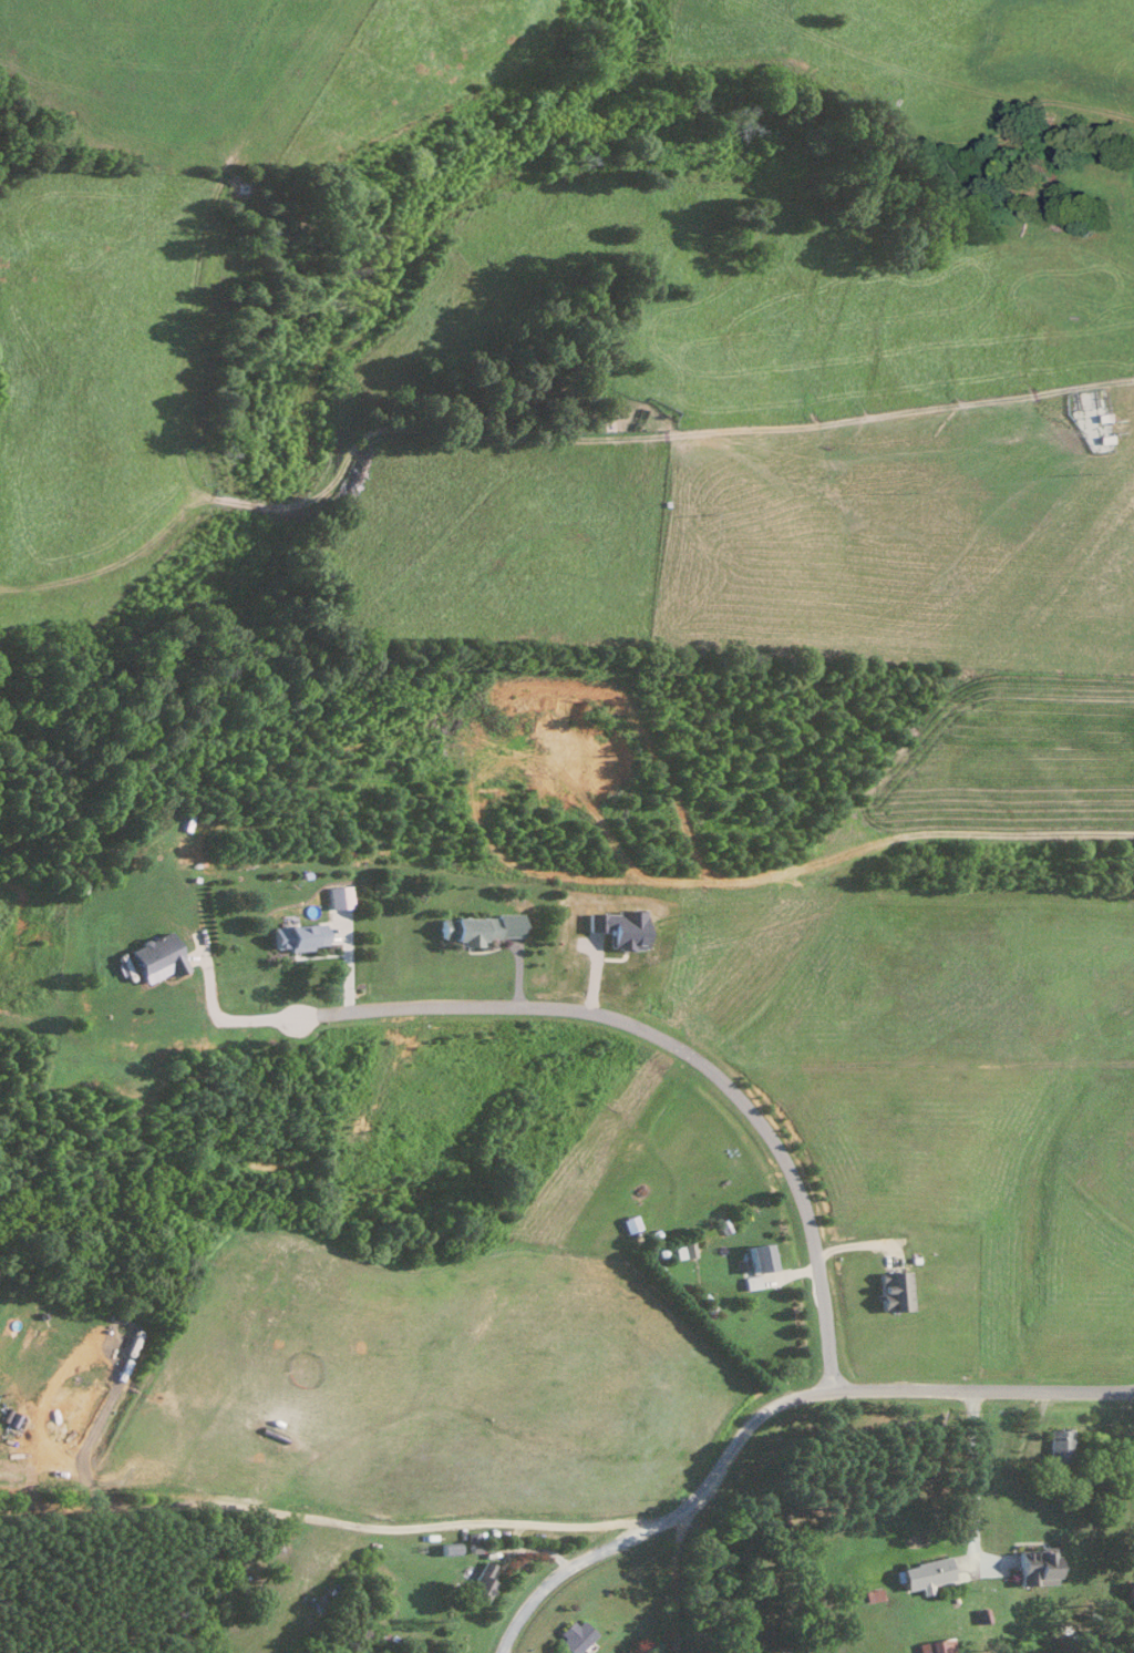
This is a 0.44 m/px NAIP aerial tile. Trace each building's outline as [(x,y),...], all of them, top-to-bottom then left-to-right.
[(350,906),(350,885),(328,885),(329,907),(350,906)] [(522,936),(522,914),(439,916),(440,938),(456,937),(456,946),(481,945),(481,937),(522,936)] [(323,946),(322,924),(297,925),(298,936),(272,937),(272,949),(323,946)] [(142,983),(170,971),(171,975),(186,969),(170,930),(128,947),(142,983)] [(695,1254),(693,1238),(674,1240),(676,1256),(695,1254)] [(751,1269),(772,1265),(767,1239),(746,1243),(751,1269)] [(879,1269),(880,1308),(910,1307),(909,1268),(879,1269)] [(1048,1426),(1049,1461),(1071,1460),(1070,1426),(1048,1426)] [(1018,1549),(1019,1582),(1054,1582),(1054,1548),(1018,1549)] [(931,1582),(953,1578),(949,1555),(901,1564),(905,1588),(920,1586),(921,1592),(933,1590),(931,1582)] [(496,1580),(488,1576),(494,1562),(483,1558),(468,1591),(487,1600),(496,1580)] [(1125,1603),(1133,1603),(1133,1578),(1124,1578),(1125,1603)] [(578,1614),(556,1635),(574,1652),(575,1652),(596,1632),(578,1614)] [(944,1650),(954,1649),(952,1635),(921,1640),(923,1652),(945,1652),(944,1650)]
